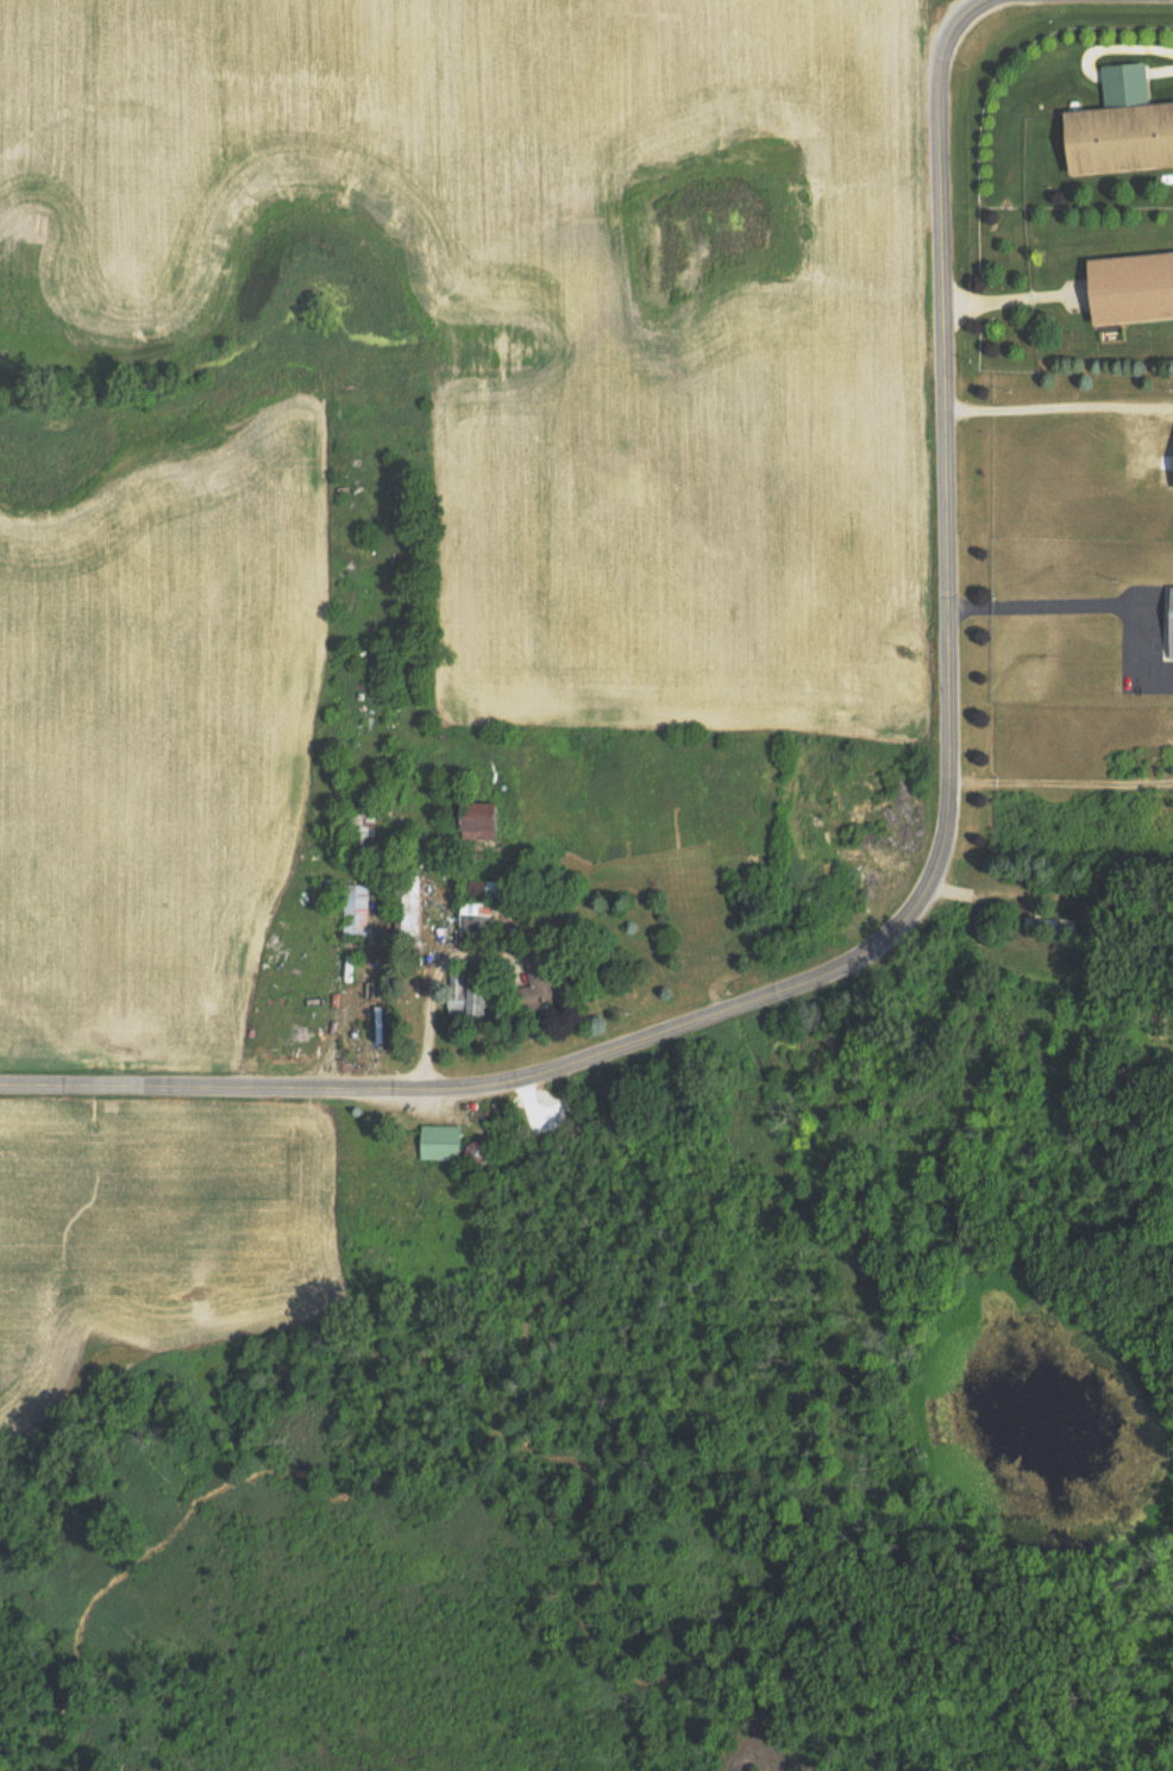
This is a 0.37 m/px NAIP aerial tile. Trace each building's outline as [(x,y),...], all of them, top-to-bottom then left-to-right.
[(1150,103),(1146,62),(1101,66),(1105,109),(1064,112),(1069,175),(1172,166),(1172,101),(1150,103)] [(1088,259),(1090,286),(1096,285),(1098,323),(1172,319),(1172,254),(1088,259)] [(498,839),(499,807),(484,806),(484,805),(474,805),(473,816),(467,816),(466,838),(498,839)] [(370,885),(346,884),(345,936),(368,936),(370,885)] [(521,953),(533,1011),(569,1003),(563,976),(554,978),(547,947),(521,953)] [(464,973),(447,973),(447,991),(465,990),(464,973)] [(384,1007),(374,1007),(375,1044),(385,1044),(384,1007)] [(463,1126),(423,1125),(423,1160),(462,1161),(463,1126)]
